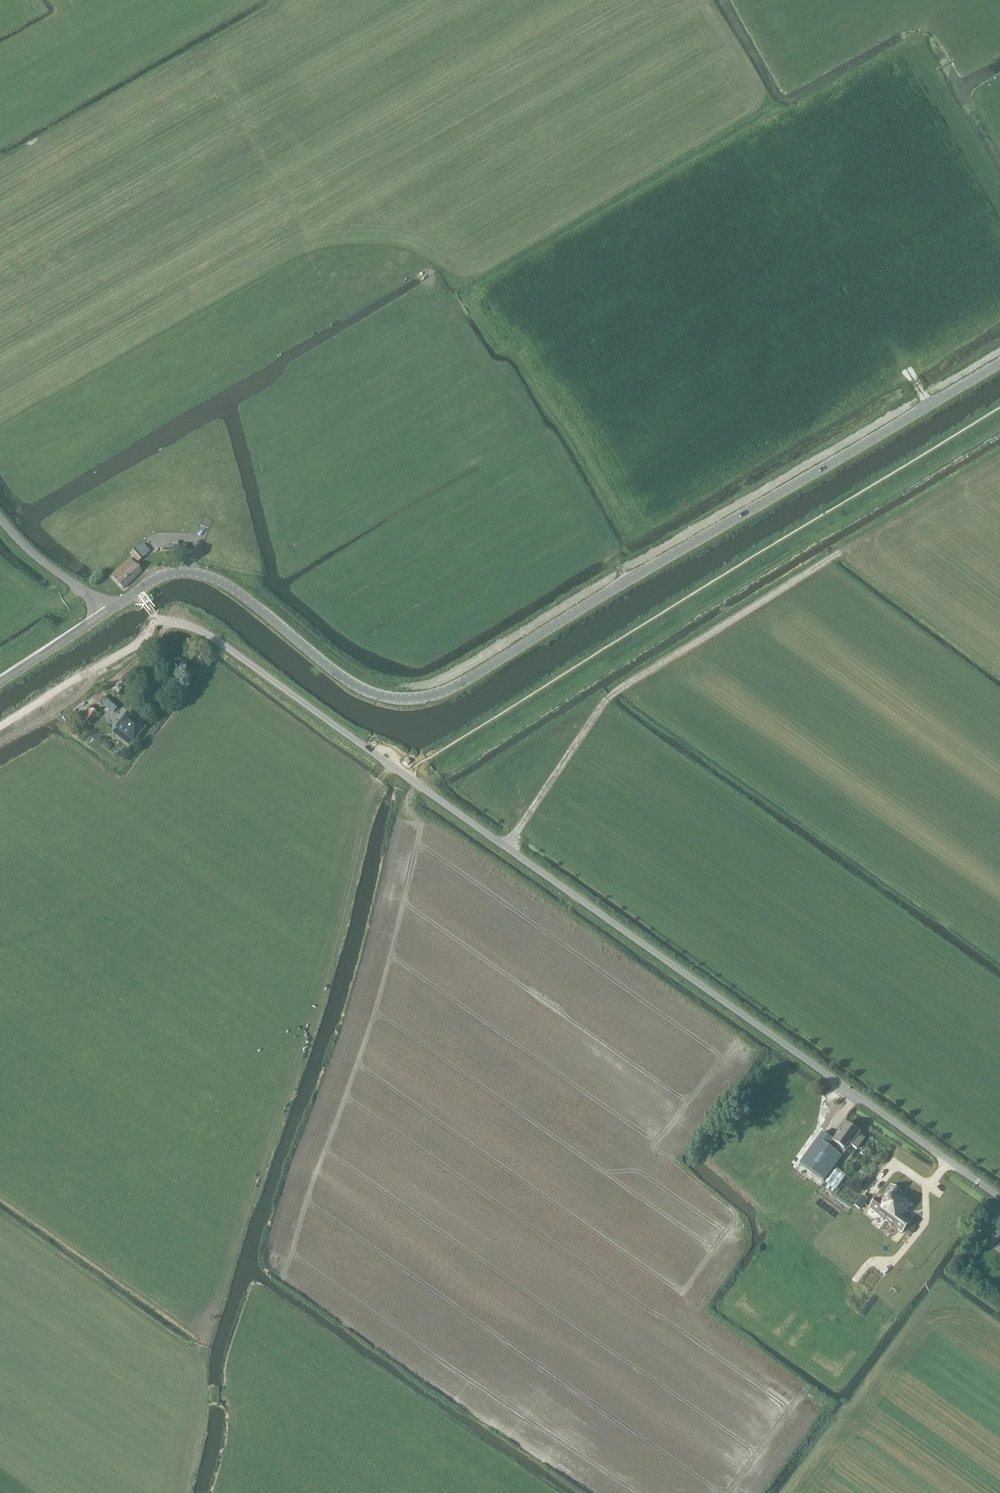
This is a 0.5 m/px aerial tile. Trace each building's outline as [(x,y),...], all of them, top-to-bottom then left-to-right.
[(136,549),(130,554),(138,563),(150,553),(143,544),(136,550),(136,549)] [(165,547),(166,553),(184,552),(184,545),(165,547)] [(130,559),(112,576),(124,589),(142,572),(130,559)] [(111,687),(116,693),(127,684),(122,678),(111,687)] [(118,708),(111,702),(111,701),(108,698),(103,703),(115,713),(118,708)] [(90,710),(82,720),(90,726),(98,715),(90,710)] [(125,713),(115,728),(133,741),(144,727),(125,713)] [(407,759),(403,764),(410,768),(413,762),(407,759)] [(851,1146),(859,1134),(845,1125),(834,1141),(824,1134),(832,1123),(809,1106),(770,1162),(793,1178),(798,1172),(820,1188),(850,1146),(851,1146)] [(904,1190),(913,1177),(914,1176),(901,1166),(890,1182),(887,1179),(879,1189),(875,1194),(884,1200),(887,1195),(897,1203),(906,1192),(904,1190)] [(836,1168),(826,1182),(836,1190),(846,1176),(836,1168)] [(906,1192),(897,1203),(915,1216),(922,1206),(916,1201),(921,1195),(920,1194),(925,1187),(915,1180),(916,1179),(913,1177),(904,1190),(906,1192)] [(857,1201),(863,1206),(868,1200),(862,1195),(857,1201)] [(896,1228),(889,1223),(881,1233),(889,1239),(896,1228)]
